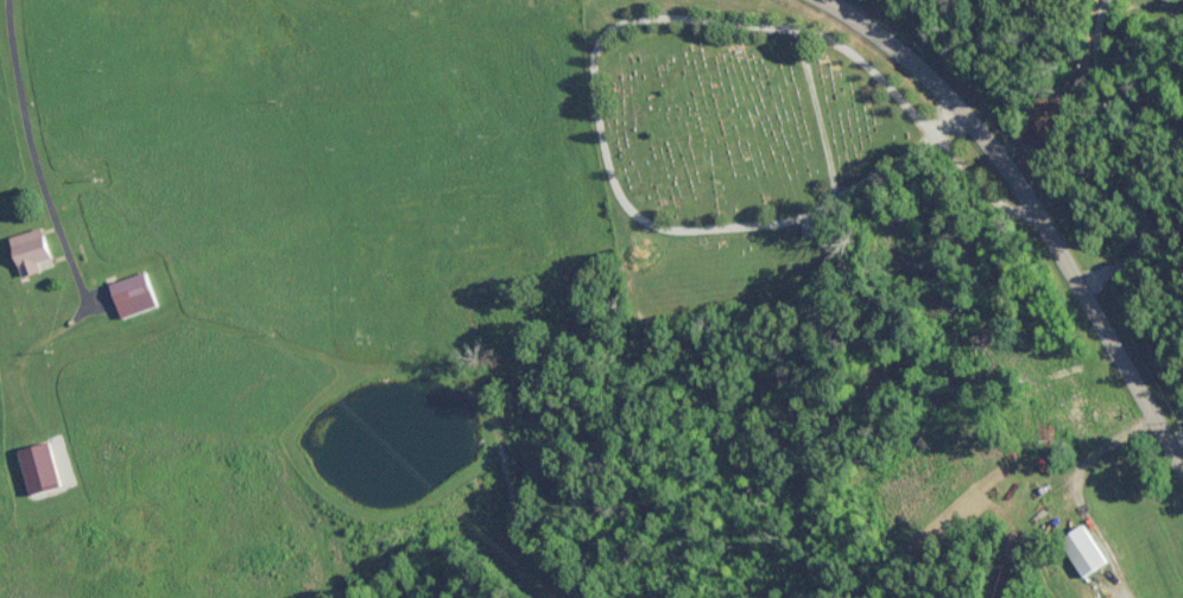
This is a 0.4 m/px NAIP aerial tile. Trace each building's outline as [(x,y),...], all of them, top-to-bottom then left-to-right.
[(31,263),(45,259),(36,227),(1,238),(13,277),(33,271),(31,263)] [(102,283),(108,307),(149,297),(142,273),(102,283)] [(28,486),(49,480),(43,458),(20,465),(17,455),(0,460),(0,494),(4,509),(33,501),(28,486)] [(1052,540),(1078,577),(1102,560),(1077,523),(1052,540)]
